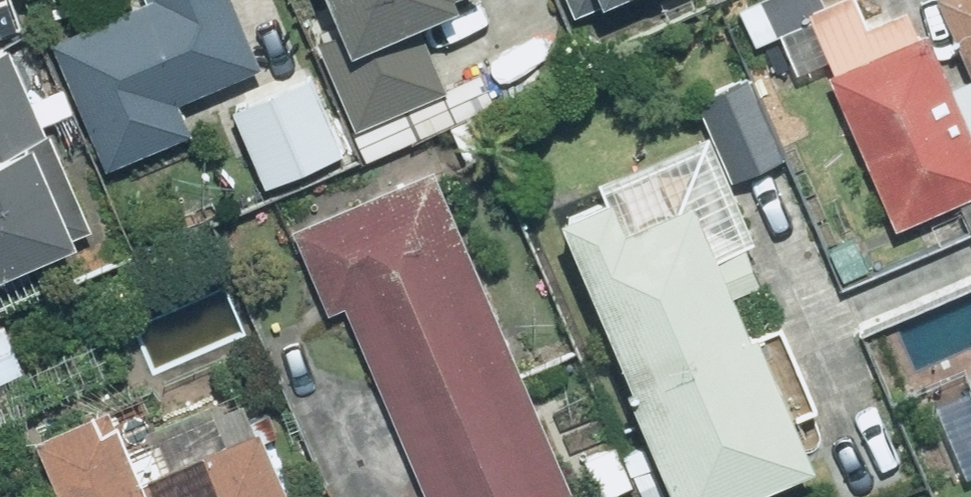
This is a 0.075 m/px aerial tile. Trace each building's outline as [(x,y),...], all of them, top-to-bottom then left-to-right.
[(133,5),(48,45),(106,168),(188,130),(175,103),(259,64),(228,0),(131,0),(133,5)] [(313,39),(369,163),(455,124),(438,86),(444,84),(414,17),(446,3),(444,0),(322,0),(335,29),(313,39)] [(568,10),(591,0),(564,0),(568,10)] [(969,76),(946,86),(927,41),(831,82),(892,227),(957,200),(970,231),(970,0),(936,0),(969,76)] [(92,226),(58,148),(13,46),(0,51),(0,266),(92,226)] [(552,215),(653,458),(624,470),(609,434),(574,449),(594,496),(598,496),(631,483),(637,496),(657,496),(667,493),(669,496),(737,496),(806,468),(785,418),(814,406),(777,319),(749,330),(718,257),(756,241),(729,177),(781,155),(747,74),(699,94),(714,130),(598,178),(603,191),(552,215)] [(337,152),(302,75),(245,101),(280,178),(337,152)] [(429,166),(287,231),(323,310),(343,301),(433,496),(575,496),(429,166)] [(0,323),(0,422),(32,408),(17,374),(26,370),(5,320),(0,323)] [(33,443),(57,496),(285,496),(239,392),(121,444),(107,410),(33,443)]
